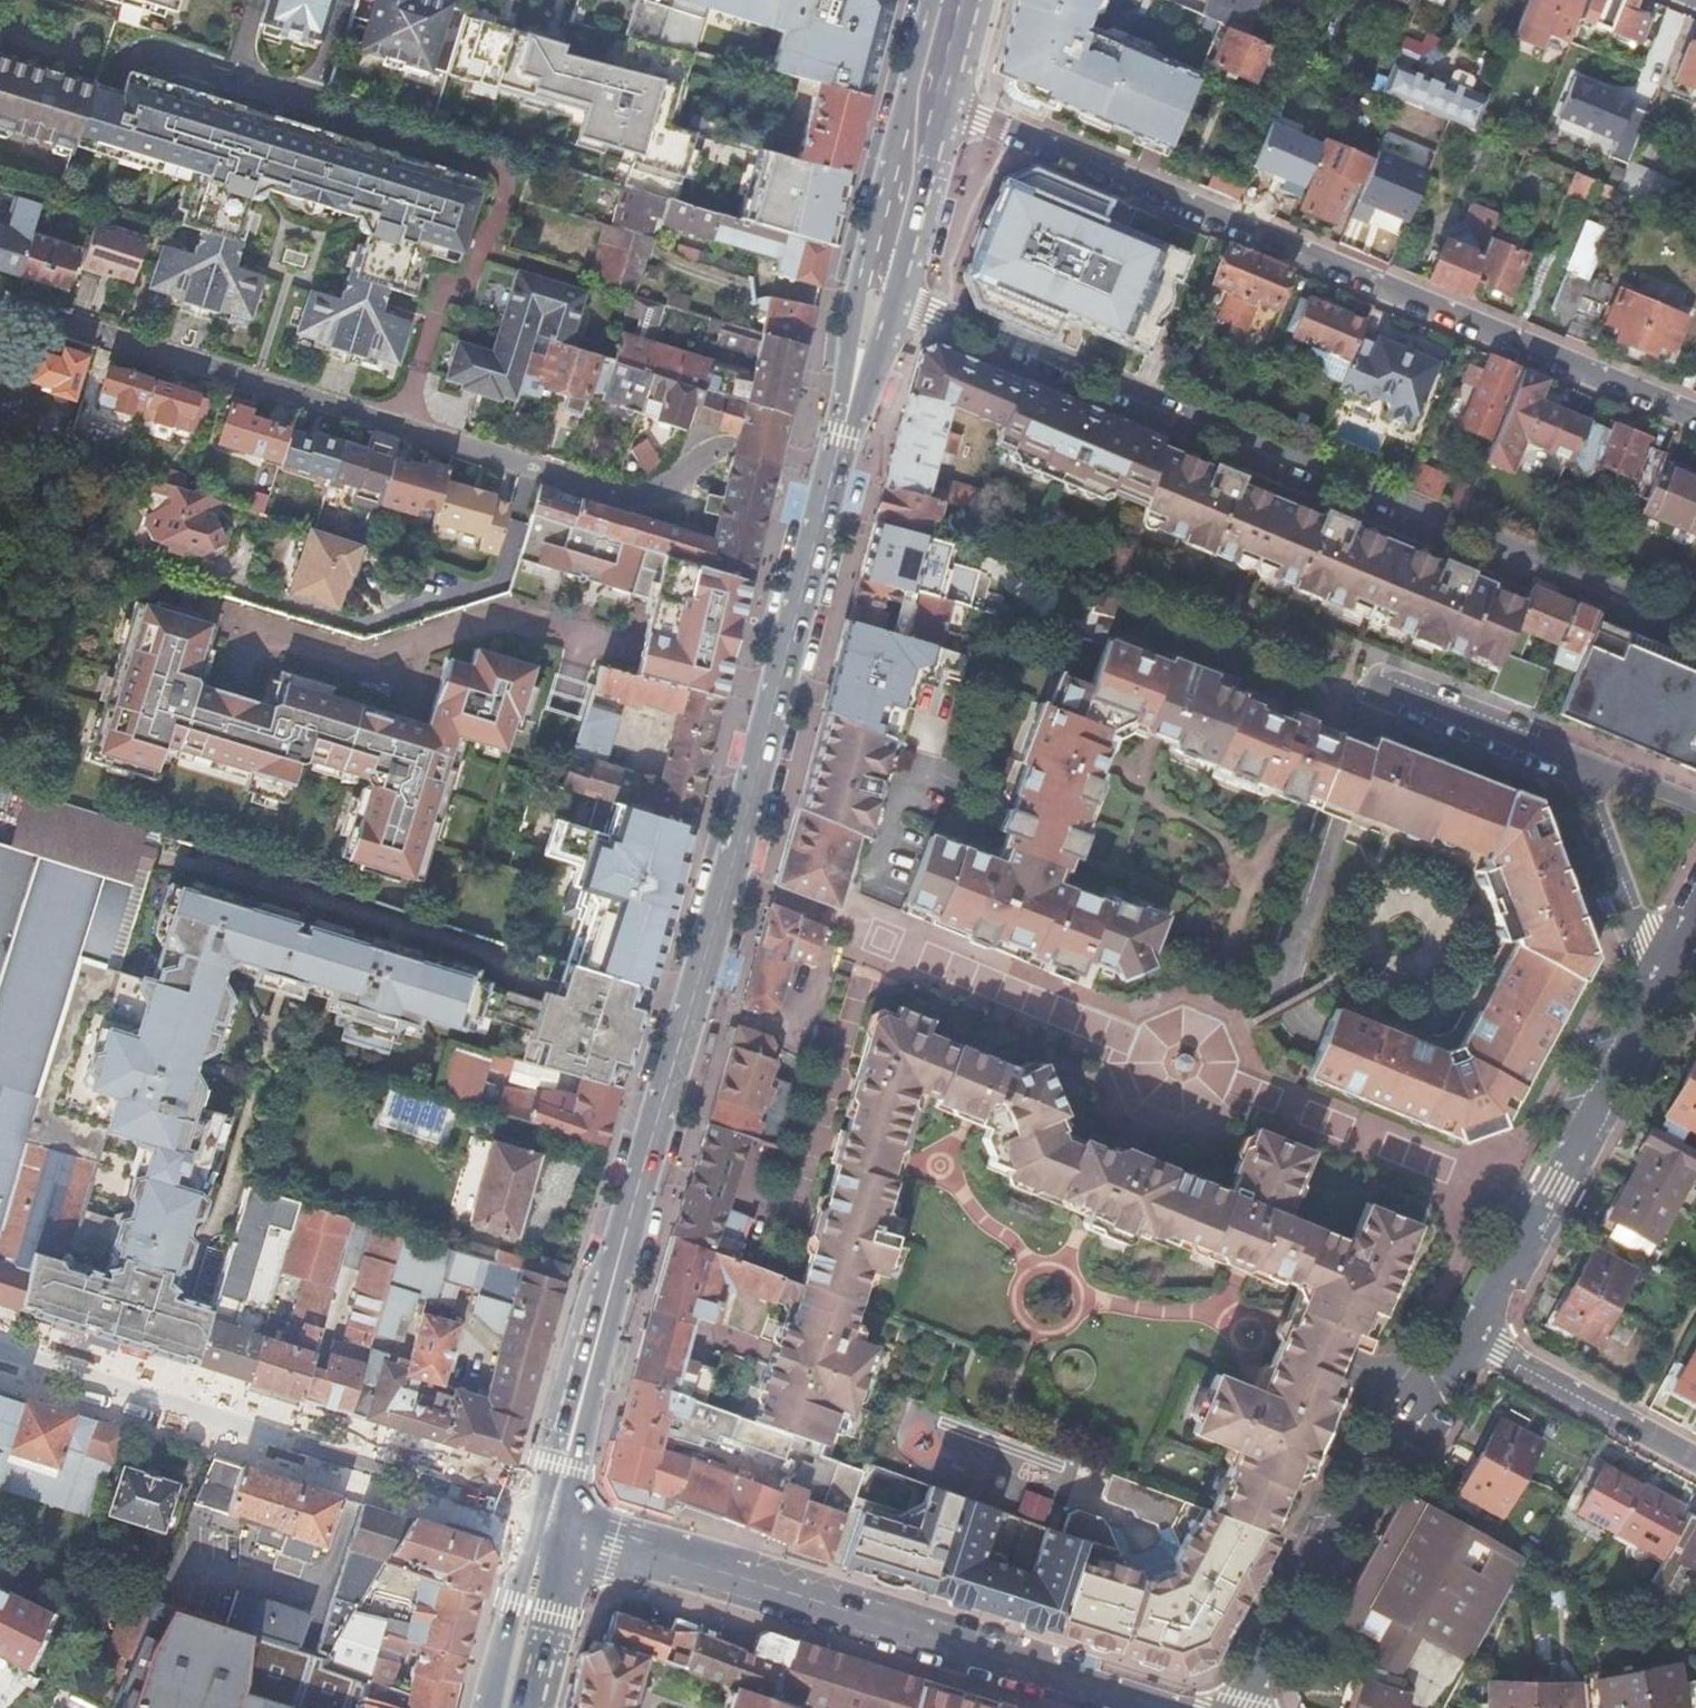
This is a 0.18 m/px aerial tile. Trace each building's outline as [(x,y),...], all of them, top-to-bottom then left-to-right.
[(122,3),(146,10),(149,3),(173,10),(177,0),(123,0),(122,3)] [(317,39),(321,40),(334,0),(267,0),(260,21),(265,22),(285,28),(283,34),(284,34),(294,37),(295,38),(297,32),(317,39)] [(445,75),(463,17),(466,8),(450,3),(451,1),(447,0),(378,0),(364,46),(379,51),(377,57),(384,59),(402,64),(405,65),(422,70),(429,72),(430,70),(445,75)] [(625,41),(649,47),(654,49),(668,0),(636,0),(625,41)] [(654,49),(691,60),(708,11),(764,27),(773,0),(668,0),(654,49)] [(764,27),(783,34),(771,71),(816,82),(866,95),(867,95),(891,3),(890,0),(773,0),(764,27)] [(1010,22),(996,72),(1014,79),(1037,89),(1035,93),(1060,103),(1084,113),(1111,125),(1137,135),(1170,149),(1200,77),(1152,57),(1101,35),(1086,29),(1091,17),(1098,0),(1015,0),(1010,22)] [(1200,16),(1222,25),(1228,28),(1249,36),(1262,0),(1207,0),(1200,16)] [(1512,37),(1542,48),(1548,33),(1564,40),(1580,0),(1527,0),(1512,37)] [(1580,18),(1638,41),(1647,18),(1631,11),(1636,0),(1587,0),(1580,18)] [(624,184),(676,200),(695,136),(669,128),(691,60),(654,49),(649,47),(625,41),(618,70),(563,57),(566,49),(463,17),(445,75),(586,120),(580,146),(630,164),(624,184)] [(1268,47),(1229,30),(1213,68),(1253,84),(1268,47)] [(1112,31),(1101,35),(1152,57),(1155,49),(1112,31)] [(1430,48),(1403,37),(1399,47),(1414,53),(1420,56),(1430,48)] [(1673,80),(1695,89),(1695,43),(1689,41),(1673,80)] [(1399,47),(1393,63),(1408,68),(1414,53),(1399,47)] [(70,152),(73,144),(76,134),(94,82),(95,81),(80,76),(60,70),(0,52),(0,132),(2,130),(17,135),(18,132),(32,137),(31,139),(46,144),(47,150),(57,153),(62,149),(70,152)] [(1393,63),(1381,91),(1398,98),(1449,120),(1474,130),(1483,109),(1488,97),(1469,90),(1464,101),(1449,95),(1452,89),(1447,87),(1442,85),(1443,83),(1408,68),(1393,63)] [(130,71),(124,92),(125,92),(131,79),(269,122),(271,115),(130,71)] [(1453,71),(1449,81),(1469,88),(1473,79),(1453,71)] [(1577,71),(1554,127),(1629,158),(1652,102),(1577,71)] [(108,86),(94,82),(76,134),(120,149),(162,162),(191,171),(188,181),(195,183),(187,209),(182,225),(201,231),(194,253),(164,244),(150,286),(168,292),(183,297),(181,304),(180,308),(213,319),(214,314),(216,307),(232,312),(249,318),(261,279),(263,275),(232,265),(234,261),(235,258),(249,211),(242,209),(246,197),(247,194),(229,188),(232,178),(250,184),(269,122),(131,79),(125,92),(124,92),(108,86)] [(1057,111),(1060,103),(1035,93),(1037,89),(1014,79),(1014,80),(1014,81),(1014,82),(1013,82),(1013,83),(1013,84),(1013,85),(1014,85),(1014,86),(1014,87),(1014,88),(1015,88),(1015,89),(1015,90),(1016,90),(1016,91),(1017,91),(1017,92),(1018,92),(1024,95),(1023,97),(1057,111)] [(1464,101),(1469,90),(1469,88),(1449,81),(1447,87),(1452,89),(1449,95),(1464,101)] [(796,158),(845,171),(866,95),(816,82),(796,158)] [(1483,109),(1474,130),(1483,133),(1491,112),(1483,109)] [(1111,125),(1084,113),(1081,120),(1108,132),(1111,125)] [(271,115),(269,122),(250,184),(232,178),(229,188),(247,194),(246,197),(253,199),(262,196),(265,188),(299,199),(320,206),(355,217),(353,224),(358,232),(365,234),(366,230),(384,236),(387,226),(370,221),(389,160),(392,152),(383,150),(280,117),(271,115)] [(120,149),(76,134),(73,144),(117,158),(159,172),(188,181),(191,171),(162,162),(120,149)] [(1375,155),(1325,135),(1313,164),(1327,169),(1325,173),(1317,170),(1301,209),(1335,224),(1352,184),(1344,181),(1345,177),(1363,184),(1375,155)] [(829,246),(845,171),(796,158),(761,149),(741,219),(829,246)] [(1267,149),(1251,188),(1284,202),(1304,155),(1290,149),(1286,157),(1267,149)] [(481,180),(421,162),(419,169),(389,160),(370,221),(387,226),(384,236),(366,230),(365,234),(361,246),(352,276),(346,274),(341,290),(339,294),(338,298),(309,289),(307,294),(295,332),(312,338),(329,343),(326,350),(325,354),(357,364),(358,359),(360,352),(365,354),(376,357),(394,363),(407,319),(378,310),(384,288),(411,296),(424,254),(427,244),(456,252),(459,253),(460,250),(465,235),(481,180)] [(1626,169),(1618,189),(1624,192),(1669,211),(1680,183),(1629,162),(1626,169)] [(1615,165),(1606,185),(1618,189),(1626,169),(1615,165)] [(988,211),(982,227),(1043,253),(1120,285),(1169,306),(1189,257),(1104,221),(1112,200),(1035,168),(1005,181),(992,213),(988,211)] [(1606,185),(1574,171),(1564,196),(1586,205),(1592,190),(1620,202),(1624,192),(1618,189),(1606,185)] [(676,200),(624,184),(611,226),(650,238),(681,258),(750,277),(752,271),(749,266),(651,236),(657,218),(661,219),(660,223),(780,259),(776,274),(819,287),(829,246),(741,219),(676,200)] [(8,222),(15,195),(0,191),(0,220),(8,222)] [(1373,193),(1357,232),(1390,247),(1407,207),(1373,193)] [(1444,241),(1428,280),(1465,296),(1488,239),(1498,214),(1474,204),(1461,233),(1475,239),(1469,251),(1444,241)] [(145,237),(94,222),(85,250),(79,265),(100,271),(132,281),(145,237)] [(605,224),(591,274),(634,287),(632,294),(663,304),(686,310),(690,296),(670,290),(672,281),(655,277),(657,268),(643,264),(650,238),(611,226),(605,224)] [(1043,253),(982,227),(974,246),(978,248),(965,279),(978,309),(1054,340),(1063,319),(1148,355),(1169,306),(1120,285),(1043,253)] [(18,273),(29,237),(0,228),(0,268),(18,273)] [(85,250),(30,233),(29,237),(18,273),(64,287),(71,265),(79,267),(79,265),(85,250)] [(1205,256),(1212,259),(1219,242),(1212,239),(1205,256)] [(1526,254),(1488,239),(1465,296),(1476,301),(1483,284),(1509,295),(1526,254)] [(1219,242),(1212,259),(1214,259),(1221,242),(1219,242)] [(1225,301),(1238,307),(1259,258),(1229,246),(1213,282),(1230,290),(1225,301)] [(1259,258),(1238,307),(1251,312),(1256,300),(1274,308),(1289,271),(1259,258)] [(500,396),(515,401),(534,335),(550,340),(568,346),(585,293),(515,271),(499,322),(507,324),(498,354),(490,351),(456,341),(444,378),(460,384),(476,389),(474,394),(483,396),(485,391),(500,396)] [(1555,309),(1573,316),(1581,297),(1588,280),(1570,273),(1555,309)] [(1635,348),(1653,304),(1620,290),(1606,323),(1621,330),(1617,341),(1635,348)] [(611,359),(648,371),(701,387),(788,415),(805,346),(759,332),(721,321),(715,342),(754,354),(748,374),(708,363),(709,360),(652,342),(663,304),(632,294),(611,359)] [(759,332),(805,346),(814,306),(770,296),(759,332)] [(1328,376),(1341,381),(1361,334),(1366,321),(1307,297),(1305,302),(1299,299),(1286,330),(1292,332),(1290,337),(1336,357),(1328,376)] [(1573,316),(1564,337),(1585,346),(1602,305),(1581,297),(1573,316)] [(1687,318),(1653,304),(1635,348),(1652,355),(1657,344),(1672,351),(1687,318)] [(1341,381),(1338,388),(1369,401),(1376,398),(1385,402),(1388,409),(1385,416),(1410,427),(1438,363),(1377,337),(1376,340),(1361,334),(1341,381)] [(538,381),(562,388),(574,347),(568,346),(550,340),(538,381)] [(911,395),(951,406),(974,414),(1003,423),(1020,382),(1007,376),(1007,374),(986,366),(985,368),(974,363),(972,368),(958,363),(960,358),(948,353),(949,351),(934,344),(920,352),(916,367),(919,368),(911,395)] [(574,347),(562,388),(567,389),(562,407),(563,411),(579,415),(597,355),(574,347)] [(76,381),(85,384),(93,359),(61,350),(59,360),(36,353),(28,379),(40,383),(39,388),(70,398),(76,381)] [(1524,368),(1491,355),(1484,371),(1476,389),(1459,428),(1492,442),(1524,368)] [(618,405),(637,411),(648,371),(611,359),(600,397),(618,403),(618,405)] [(1476,389),(1484,371),(1468,365),(1461,383),(1476,389)] [(132,399),(144,403),(151,380),(107,367),(96,403),(127,413),(132,399)] [(1573,460),(1586,428),(1589,422),(1590,421),(1562,410),(1548,404),(1539,400),(1548,379),(1524,368),(1492,442),(1483,461),(1497,467),(1506,445),(1510,435),(1535,445),(1573,460)] [(648,371),(637,411),(654,416),(654,418),(683,427),(686,428),(692,417),(701,387),(648,371)] [(1022,377),(1020,382),(1003,423),(995,443),(1006,447),(1011,459),(1098,498),(1108,496),(1143,513),(1161,448),(1162,440),(1022,377)] [(157,407),(152,421),(198,435),(209,399),(151,380),(144,403),(157,407)] [(737,433),(782,443),(788,415),(701,387),(692,417),(692,418),(713,427),(737,433)] [(906,402),(883,486),(936,500),(938,492),(935,490),(929,489),(944,432),(959,437),(961,428),(952,426),(953,423),(947,422),(951,406),(911,395),(909,394),(906,402)] [(0,415),(0,429),(20,435),(30,402),(6,395),(0,415)] [(276,468),(288,430),(246,418),(249,411),(229,405),(218,443),(258,456),(262,463),(276,468)] [(1574,459),(1570,468),(1582,473),(1591,471),(1594,463),(1632,478),(1628,486),(1633,494),(1646,499),(1662,462),(1665,453),(1646,446),(1649,439),(1610,422),(1607,429),(1589,422),(1586,428),(1574,459)] [(322,483),(328,484),(340,443),(314,435),(313,438),(293,432),(283,463),(324,477),(322,483)] [(392,460),(398,440),(372,432),(366,451),(340,443),(328,484),(342,488),(343,482),(354,486),(351,499),(378,508),(384,488),(392,460)] [(782,443),(737,433),(734,447),(731,457),(776,467),(778,458),(782,443)] [(1510,435),(1506,445),(1534,446),(1535,445),(1510,435)] [(629,449),(646,474),(661,464),(643,439),(629,449)] [(1185,458),(1161,448),(1143,513),(1142,516),(1159,523),(1156,530),(1182,540),(1181,543),(1210,555),(1210,553),(1230,560),(1233,554),(1248,560),(1255,563),(1260,565),(1275,571),(1272,578),(1292,586),(1291,589),(1319,600),(1320,598),(1346,609),(1349,601),(1368,609),(1388,617),(1385,625),(1411,635),(1409,638),(1439,650),(1440,647),(1497,670),(1516,625),(1526,600),(1491,586),(1492,584),(1469,574),(1467,579),(1439,568),(1441,563),(1427,557),(1416,552),(1376,536),(1365,531),(1350,526),(1348,530),(1321,519),(1291,507),(1267,497),(1237,485),(1238,484),(1210,473),(1212,468),(1197,462),(1185,458)] [(731,457),(718,515),(717,523),(760,535),(776,467),(731,457)] [(444,482),(447,470),(427,463),(425,469),(392,460),(384,488),(418,498),(416,504),(436,510),(444,482)] [(1695,533),(1695,476),(1662,462),(1646,499),(1642,510),(1695,533)] [(1413,464),(1403,488),(1435,501),(1445,478),(1413,464)] [(182,488),(153,479),(147,501),(152,510),(147,513),(143,526),(150,539),(157,541),(164,537),(168,543),(166,548),(181,554),(182,549),(194,543),(200,556),(221,546),(224,538),(214,517),(205,514),(212,497),(182,488)] [(436,510),(432,522),(480,535),(476,549),(494,554),(509,503),(492,499),(493,495),(479,491),(478,497),(467,494),(469,488),(444,482),(436,510)] [(1457,482),(1449,499),(1465,506),(1472,488),(1457,482)] [(539,484),(531,512),(572,524),(580,498),(558,492),(558,490),(539,484)] [(955,484),(949,503),(1027,524),(1032,509),(1020,506),(1021,501),(955,484)] [(883,486),(873,523),(928,538),(928,537),(926,536),(927,529),(933,530),(941,501),(936,500),(883,486)] [(250,509),(263,513),(268,495),(256,491),(250,509)] [(703,511),(718,515),(722,497),(707,494),(703,511)] [(221,500),(212,497),(205,514),(214,517),(221,500)] [(580,498),(572,524),(617,538),(625,512),(580,498)] [(1449,499),(1446,506),(1462,512),(1465,506),(1449,499)] [(531,512),(517,557),(551,568),(553,563),(566,566),(564,572),(602,583),(603,578),(616,582),(615,587),(633,593),(634,592),(655,598),(639,663),(636,675),(722,698),(725,685),(750,579),(617,538),(572,524),(531,512)] [(625,512),(617,538),(750,579),(760,535),(717,523),(713,539),(626,512),(625,512)] [(873,523),(859,577),(913,592),(914,588),(921,590),(929,560),(923,558),(928,538),(873,523)] [(336,609),(342,589),(347,575),(351,576),(361,546),(309,530),(288,594),(336,609)] [(1113,589),(1121,591),(1131,552),(1115,548),(1110,568),(1117,570),(1113,589)] [(859,577),(847,621),(890,633),(951,650),(963,606),(913,592),(859,577)] [(1532,585),(1531,589),(1526,600),(1516,625),(1561,644),(1577,604),(1532,585)] [(515,716),(525,719),(527,720),(538,685),(529,682),(534,665),(476,648),(471,665),(448,658),(442,677),(427,725),(393,715),(329,695),(332,686),(281,670),(278,681),(273,694),(276,704),(270,706),(248,699),(216,690),(195,683),(192,677),(198,674),(199,671),(203,660),(207,648),(214,625),(193,619),(195,612),(156,600),(154,606),(134,600),(128,619),(132,620),(125,644),(121,643),(110,676),(114,678),(107,702),(103,701),(98,717),(102,718),(94,741),(90,740),(85,758),(106,764),(131,772),(153,779),(161,752),(164,744),(250,770),(247,779),(244,790),(252,792),(277,800),(285,803),(298,762),(306,758),(313,760),(339,769),(356,774),(366,777),(371,785),(361,788),(359,797),(354,813),(347,836),(341,856),(361,862),(359,869),(398,881),(400,874),(421,880),(434,837),(430,836),(439,806),(443,807),(449,787),(446,785),(455,756),(458,758),(465,737),(475,740),(499,747),(505,749),(511,727),(515,716)] [(1577,604),(1561,644),(1582,657),(1596,623),(1599,613),(1577,604)] [(847,621),(823,711),(878,734),(905,745),(920,682),(935,686),(940,667),(957,671),(962,653),(951,650),(890,633),(847,621)] [(1596,623),(1582,657),(1560,709),(1557,718),(1589,731),(1590,728),(1668,760),(1671,751),(1682,756),(1678,765),(1695,772),(1695,664),(1596,623)] [(1107,646),(1104,645),(1088,687),(1064,678),(1051,709),(1046,707),(1046,709),(1039,725),(1034,723),(1033,725),(1018,764),(1024,766),(1013,795),(1020,797),(1013,813),(1005,834),(1000,846),(1007,849),(1000,865),(1051,885),(1058,869),(1064,872),(1069,858),(1067,854),(1074,837),(1078,835),(1084,819),(1077,816),(1083,802),(1090,805),(1098,783),(1093,781),(1097,771),(1103,755),(1104,752),(1105,751),(1100,749),(1106,733),(1126,723),(1142,729),(1140,734),(1141,735),(1143,736),(1172,747),(1171,751),(1193,760),(1196,752),(1213,758),(1209,766),(1213,768),(1226,773),(1224,778),(1247,786),(1249,782),(1262,786),(1277,792),(1274,798),(1296,806),(1298,800),(1300,801),(1317,807),(1319,803),(1327,776),(1338,739),(1316,730),(1287,719),(1285,723),(1254,711),(1255,708),(1238,701),(1240,696),(1209,685),(1212,677),(1170,660),(1168,666),(1128,650),(1129,647),(1109,639),(1107,646)] [(692,824),(722,698),(636,675),(601,665),(594,690),(619,696),(618,701),(638,706),(640,701),(679,711),(660,787),(638,780),(639,776),(602,764),(617,718),(588,708),(573,756),(570,755),(561,784),(600,796),(692,824)] [(1497,670),(1490,688),(1502,693),(1509,675),(1497,670)] [(810,759),(796,808),(846,830),(857,835),(872,841),(877,821),(870,819),(876,799),(880,781),(883,771),(886,758),(892,760),(893,756),(905,745),(878,734),(823,711),(810,759)] [(1105,751),(1104,752),(1109,754),(1114,740),(1128,733),(1140,738),(1141,735),(1140,734),(1142,729),(1126,723),(1106,733),(1100,749),(1105,751)] [(1357,747),(1338,739),(1327,776),(1319,803),(1325,805),(1327,810),(1330,811),(1334,812),(1338,810),(1339,811),(1403,835),(1404,839),(1411,842),(1414,840),(1424,844),(1426,838),(1437,842),(1439,846),(1445,848),(1449,847),(1482,860),(1481,863),(1484,869),(1473,873),(1475,877),(1472,880),(1475,886),(1479,888),(1480,891),(1485,902),(1489,900),(1507,894),(1511,906),(1493,912),(1489,914),(1493,925),(1494,929),(1492,933),(1494,939),(1499,941),(1500,945),(1510,941),(1513,949),(1492,988),(1494,989),(1492,994),(1558,1022),(1591,960),(1534,803),(1374,741),(1371,752),(1357,747)] [(497,755),(499,747),(475,740),(472,748),(497,755)] [(161,752),(247,779),(250,770),(164,744),(161,752)] [(464,759),(458,758),(455,756),(446,785),(449,787),(455,788),(464,759)] [(883,771),(880,781),(886,782),(892,760),(886,758),(883,771)] [(311,768),(337,777),(339,769),(313,760),(311,768)] [(1258,797),(1262,786),(1249,782),(1247,786),(1224,778),(1226,773),(1213,768),(1209,779),(1258,797)] [(354,782),(356,774),(339,769),(337,777),(354,782)] [(274,808),(277,800),(252,792),(249,800),(274,808)] [(24,793),(6,845),(104,873),(143,885),(160,835),(113,821),(24,793)] [(346,811),(354,813),(359,797),(351,795),(346,811)] [(680,874),(692,824),(600,796),(589,831),(556,820),(549,841),(560,845),(555,859),(560,861),(563,853),(594,864),(592,870),(637,884),(634,896),(671,907),(680,874)] [(870,819),(877,821),(879,812),(882,800),(876,799),(870,819)] [(448,809),(443,807),(439,806),(430,836),(434,837),(439,839),(448,809)] [(846,830),(796,808),(781,861),(775,883),(837,908),(843,887),(857,835),(846,830)] [(997,831),(1005,834),(1013,813),(1006,810),(997,831)] [(339,833),(347,836),(354,813),(346,811),(339,833)] [(549,841),(556,820),(554,820),(543,855),(555,859),(560,845),(549,841)] [(1083,837),(1078,835),(1074,837),(1067,854),(1069,858),(1074,860),(1083,837)] [(928,843),(921,862),(912,888),(905,905),(908,907),(922,912),(933,917),(932,921),(965,935),(964,938),(972,942),(984,947),(987,939),(1029,957),(1028,959),(1043,965),(1074,977),(1080,961),(1098,968),(1101,969),(1112,973),(1115,974),(1119,971),(1141,961),(1146,963),(1162,922),(1164,919),(1141,910),(1140,914),(1101,898),(1099,904),(1058,888),(1051,885),(1000,865),(994,863),(930,838),(930,839),(928,843)] [(143,885),(39,854),(6,845),(0,843),(0,936),(13,940),(78,960),(115,972),(143,885)] [(1000,846),(994,863),(1000,865),(1007,849),(1000,846)] [(647,988),(671,907),(634,896),(637,884),(592,870),(594,864),(563,853),(560,861),(577,866),(562,914),(579,920),(580,920),(587,929),(575,965),(638,985),(647,988)] [(1058,888),(1064,872),(1058,869),(1051,885),(1058,888)] [(567,962),(566,962),(555,995),(544,992),(541,1000),(473,980),(476,971),(439,960),(432,966),(416,961),(414,952),(372,939),(365,946),(349,940),(347,931),(314,921),(306,927),(296,924),(292,915),(261,905),(254,911),(237,906),(235,897),(192,884),(185,890),(169,885),(154,934),(158,948),(148,982),(132,1034),(107,1026),(88,1084),(115,1093),(104,1128),(129,1135),(128,1138),(149,1144),(141,1173),(138,1173),(128,1175),(124,1191),(130,1198),(126,1215),(116,1217),(80,1207),(77,1219),(57,1258),(48,1255),(31,1250),(27,1265),(15,1307),(193,1364),(205,1322),(208,1312),(210,1306),(174,1295),(176,1290),(170,1283),(175,1267),(184,1265),(191,1242),(184,1235),(190,1219),(199,1217),(204,1201),(201,1198),(203,1192),(207,1191),(213,1170),(207,1163),(212,1144),(220,1147),(225,1129),(218,1114),(194,1107),(200,1087),(193,1073),(197,1057),(211,1049),(216,1033),(206,1030),(209,1019),(220,1023),(228,996),(220,982),(217,981),(225,956),(254,965),(261,979),(294,989),(308,981),(333,989),(340,1002),(334,1024),(345,1027),(341,1038),(384,1051),(387,1040),(398,1044),(405,1022),(418,1015),(472,1032),(477,1015),(531,1032),(522,1060),(579,1077),(619,1089),(642,1007),(632,1004),(638,985),(575,965),(567,962)] [(770,905),(741,1008),(745,1009),(746,1006),(767,1011),(776,1006),(788,959),(813,968),(814,963),(811,963),(823,931),(827,932),(828,929),(822,926),(770,905)] [(922,912),(908,907),(905,913),(919,919),(922,912)] [(579,920),(567,962),(575,965),(587,929),(580,920),(579,920)] [(946,931),(930,924),(964,939),(964,938),(946,931)] [(0,936),(0,1214),(2,1209),(22,1141),(37,1094),(78,960),(13,940),(0,936)] [(987,939),(984,947),(1026,964),(1028,959),(1029,957),(987,939)] [(1026,964),(984,947),(1025,965),(1026,964)] [(148,982),(115,972),(78,960),(22,1141),(94,1161),(104,1128),(115,1093),(88,1084),(107,1026),(132,1034),(148,982)] [(1119,971),(1115,974),(1118,982),(1149,969),(1146,963),(1141,961),(1119,971)] [(1043,965),(1041,971),(1072,983),(1074,977),(1043,965)] [(1558,1022),(1492,994),(1479,1016),(1477,1015),(1458,1050),(1460,1056),(1444,1062),(1441,1056),(1402,1039),(1401,1042),(1373,1031),(1374,1028),(1333,1011),(1304,1080),(1461,1144),(1498,1131),(1558,1022)] [(811,1256),(803,1285),(860,1307),(865,1288),(869,1273),(877,1275),(885,1277),(886,1273),(894,1245),(901,1222),(893,1219),(891,1219),(887,1211),(890,1201),(896,1181),(891,1180),(898,1155),(905,1150),(916,1110),(912,1104),(915,1096),(921,1093),(925,1094),(937,1099),(950,1105),(949,1108),(970,1116),(987,1124),(986,1128),(982,1138),(990,1157),(988,1163),(985,1168),(1005,1176),(1011,1179),(1059,1199),(1088,1211),(1085,1216),(1082,1223),(1096,1229),(1098,1235),(1123,1245),(1129,1243),(1133,1234),(1135,1229),(1157,1238),(1167,1234),(1178,1238),(1228,1259),(1223,1262),(1245,1271),(1250,1268),(1263,1274),(1270,1269),(1281,1274),(1279,1279),(1280,1279),(1296,1286),(1298,1291),(1286,1319),(1280,1322),(1276,1332),(1280,1340),(1282,1341),(1278,1351),(1272,1365),(1261,1392),(1252,1389),(1217,1374),(1210,1390),(1208,1389),(1200,1392),(1192,1414),(1195,1421),(1197,1422),(1193,1433),(1237,1451),(1212,1511),(1271,1533),(1291,1483),(1294,1476),(1303,1472),(1306,1465),(1311,1466),(1314,1465),(1318,1456),(1316,1453),(1323,1436),(1312,1432),(1317,1420),(1331,1415),(1334,1408),(1337,1407),(1341,1398),(1339,1395),(1344,1383),(1342,1377),(1347,1375),(1358,1348),(1371,1353),(1376,1340),(1366,1336),(1359,1333),(1368,1310),(1376,1312),(1381,1315),(1400,1270),(1405,1258),(1411,1255),(1415,1246),(1412,1239),(1416,1229),(1413,1223),(1366,1204),(1353,1236),(1347,1240),(1286,1215),(1293,1199),(1300,1196),(1303,1187),(1301,1179),(1312,1151),(1256,1129),(1254,1135),(1250,1145),(1244,1146),(1239,1159),(1234,1171),(1236,1177),(1230,1192),(1197,1179),(1188,1175),(1152,1160),(1149,1168),(1133,1162),(1125,1158),(1122,1149),(1113,1153),(1082,1141),(1080,1147),(1064,1140),(1061,1132),(1065,1131),(1065,1130),(1060,1116),(1048,1082),(1042,1064),(1038,1066),(1027,1071),(1023,1072),(1014,1069),(957,1045),(943,1040),(928,1033),(932,1022),(899,1008),(896,1015),(894,1020),(883,1016),(872,1022),(867,1039),(855,1080),(852,1092),(850,1100),(853,1105),(850,1118),(846,1133),(841,1132),(832,1163),(837,1165),(828,1195),(824,1209),(818,1212),(814,1225),(811,1236),(814,1243),(811,1256)] [(864,1033),(867,1039),(872,1022),(883,1016),(894,1020),(896,1015),(881,1009),(869,1016),(864,1033)] [(723,1076),(708,1125),(749,1138),(776,1147),(796,1087),(769,1078),(773,1065),(774,1061),(777,1062),(781,1050),(773,1047),(767,1038),(736,1027),(729,1052),(723,1076)] [(453,1048),(439,1094),(603,1143),(619,1089),(579,1077),(574,1095),(557,1091),(505,1089),(505,1087),(483,1079),(489,1059),(453,1048)] [(1687,1074),(1695,1058),(1695,1048),(1683,1072),(1687,1074)] [(1686,1077),(1695,1082),(1695,1058),(1687,1074),(1686,1077)] [(1029,1062),(1014,1069),(1023,1072),(1027,1071),(1038,1066),(1029,1062)] [(1684,1080),(1666,1114),(1690,1126),(1695,1130),(1695,1082),(1686,1077),(1684,1080)] [(1666,1114),(1684,1080),(1680,1078),(1653,1126),(1682,1142),(1690,1126),(1666,1114)] [(451,1104),(391,1089),(382,1122),(443,1138),(451,1104)] [(687,1189),(672,1236),(737,1261),(742,1246),(751,1223),(753,1224),(754,1221),(744,1217),(726,1210),(728,1202),(733,1188),(734,1185),(749,1138),(708,1125),(693,1172),(692,1174),(687,1189)] [(1630,1181),(1676,1206),(1695,1169),(1695,1168),(1695,1149),(1682,1142),(1653,1126),(1637,1155),(1642,1158),(1631,1178),(1630,1181)] [(15,1307),(27,1265),(31,1250),(29,1250),(31,1243),(49,1249),(48,1255),(57,1258),(77,1219),(80,1207),(94,1161),(22,1141),(0,1214),(0,1303),(15,1307)] [(491,1142),(468,1223),(514,1236),(537,1155),(491,1142)] [(1056,1204),(1059,1199),(1011,1179),(1008,1185),(1056,1204)] [(1610,1217),(1628,1184),(1624,1181),(1597,1230),(1625,1245),(1633,1230),(1610,1217)] [(1630,1181),(1628,1184),(1610,1217),(1633,1230),(1656,1242),(1676,1206),(1630,1181)] [(210,1306),(208,1312),(239,1321),(258,1256),(253,1255),(262,1225),(289,1233),(299,1202),(245,1186),(210,1306)] [(1056,1204),(1085,1216),(1088,1211),(1059,1199),(1056,1204)] [(259,1338),(246,1381),(299,1397),(308,1367),(353,1218),(299,1202),(289,1233),(279,1269),(304,1278),(289,1327),(283,1325),(277,1343),(259,1338)] [(401,1233),(373,1224),(355,1286),(358,1287),(344,1337),(368,1345),(401,1233)] [(1169,1249),(1175,1245),(1178,1238),(1167,1234),(1157,1238),(1135,1229),(1133,1234),(1169,1249)] [(1570,1279),(1575,1281),(1593,1247),(1617,1260),(1625,1245),(1597,1230),(1570,1279)] [(563,1282),(461,1251),(401,1233),(368,1345),(366,1351),(348,1412),(512,1462),(537,1374),(538,1370),(544,1349),(563,1282)] [(672,1236),(649,1318),(691,1335),(696,1318),(711,1322),(712,1319),(718,1321),(722,1308),(719,1307),(724,1290),(732,1284),(772,1299),(770,1304),(774,1305),(775,1302),(775,1299),(776,1297),(783,1278),(737,1261),(710,1251),(672,1236)] [(1220,1263),(1223,1262),(1228,1259),(1178,1238),(1175,1245),(1220,1263)] [(538,1261),(464,1239),(461,1251),(563,1282),(569,1264),(539,1256),(538,1261)] [(898,1246),(894,1245),(886,1273),(890,1274),(896,1270),(901,1253),(898,1246)] [(1575,1281),(1573,1283),(1615,1306),(1635,1269),(1617,1260),(1593,1247),(1575,1281)] [(769,1364),(768,1366),(808,1381),(815,1360),(816,1358),(867,1378),(877,1349),(861,1343),(850,1339),(855,1322),(860,1307),(803,1285),(783,1278),(776,1297),(792,1303),(789,1312),(776,1347),(784,1350),(777,1367),(769,1364)] [(1573,1283),(1572,1287),(1553,1320),(1578,1333),(1595,1343),(1615,1306),(1573,1283)] [(1553,1320),(1572,1287),(1567,1284),(1542,1330),(1571,1345),(1578,1333),(1553,1320)] [(403,1373),(442,1384),(460,1320),(421,1309),(403,1373)] [(649,1318),(633,1377),(671,1392),(705,1404),(718,1367),(706,1363),(707,1362),(688,1346),(691,1335),(649,1318)] [(205,1322),(193,1364),(246,1381),(259,1338),(247,1334),(248,1331),(234,1327),(234,1330),(205,1322)] [(862,1325),(855,1322),(850,1339),(861,1343),(865,1332),(862,1325)] [(308,1367),(299,1397),(348,1412),(366,1351),(332,1340),(322,1371),(308,1367)] [(1602,1346),(1591,1365),(1616,1379),(1626,1359),(1602,1346)] [(1687,1367),(1674,1390),(1695,1402),(1695,1350),(1687,1367)] [(764,1394),(754,1422),(792,1437),(821,1447),(824,1448),(829,1435),(833,1437),(844,1431),(848,1422),(850,1422),(867,1378),(816,1358),(815,1360),(808,1381),(768,1366),(759,1391),(764,1394)] [(1674,1360),(1659,1389),(1695,1409),(1695,1402),(1674,1390),(1687,1367),(1674,1360)] [(671,1392),(633,1377),(607,1469),(605,1478),(610,1480),(618,1495),(674,1513),(678,1500),(790,1543),(804,1500),(784,1493),(693,1458),(656,1449),(659,1437),(665,1415),(671,1392)] [(0,1390),(0,1457),(3,1450),(20,1396),(0,1390)] [(787,1453),(792,1437),(754,1422),(705,1404),(671,1392),(665,1415),(659,1437),(699,1449),(702,1440),(717,1446),(719,1438),(785,1460),(787,1453)] [(0,1457),(0,1487),(71,1510),(85,1474),(102,1479),(124,1429),(76,1414),(20,1396),(3,1450),(0,1457)] [(1477,1450),(1481,1453),(1500,1419),(1523,1432),(1530,1419),(1502,1404),(1477,1450)] [(1481,1453),(1480,1456),(1521,1478),(1541,1442),(1523,1432),(1500,1419),(1481,1453)] [(821,1447),(792,1437),(787,1453),(796,1456),(801,1451),(818,1457),(821,1447)] [(1579,1482),(1591,1489),(1603,1466),(1638,1485),(1641,1480),(1594,1455),(1579,1482)] [(1460,1492),(1478,1459),(1474,1456),(1448,1502),(1477,1518),(1484,1505),(1460,1492)] [(1480,1456),(1478,1459),(1460,1492),(1484,1505),(1502,1515),(1521,1478),(1480,1456)] [(276,1478),(210,1457),(183,1521),(239,1538),(242,1530),(239,1529),(242,1519),(258,1524),(253,1542),(307,1558),(313,1541),(323,1544),(332,1517),(338,1497),(276,1478)] [(821,1506),(834,1463),(818,1457),(815,1464),(798,1459),(784,1493),(804,1500),(821,1506)] [(858,1471),(834,1463),(821,1506),(845,1513),(847,1508),(850,1509),(861,1472),(859,1471),(858,1471)] [(1603,1466),(1591,1489),(1579,1511),(1616,1532),(1641,1486),(1638,1485),(1603,1466)] [(121,1467),(107,1514),(161,1531),(176,1483),(121,1467)] [(1208,1663),(1271,1533),(1212,1511),(1113,1475),(1105,1497),(1108,1502),(1135,1512),(1137,1518),(1159,1526),(1164,1541),(1162,1547),(1136,1555),(1131,1554),(1122,1531),(1106,1525),(1102,1518),(1077,1509),(1068,1514),(1061,1532),(1084,1540),(1055,1632),(1117,1652),(1182,1672),(1208,1663)] [(1646,1483),(1644,1488),(1677,1506),(1671,1517),(1683,1524),(1692,1508),(1646,1483)] [(859,1512),(840,1565),(928,1592),(958,1495),(929,1485),(923,1503),(919,1517),(906,1513),(892,1509),(890,1505),(869,1498),(865,1500),(861,1513),(859,1512)] [(1644,1488),(1641,1486),(1616,1532),(1664,1558),(1677,1536),(1683,1524),(1671,1517),(1677,1506),(1644,1488)] [(1370,1606),(1428,1503),(1406,1491),(1338,1612),(1334,1617),(1340,1621),(1358,1631),(1371,1607),(1370,1606)] [(1084,1540),(1061,1532),(1047,1527),(1032,1574),(983,1558),(996,1516),(1003,1518),(1005,1511),(1002,1510),(958,1495),(928,1592),(1055,1632),(1084,1540)] [(845,1513),(821,1506),(804,1500),(790,1543),(788,1549),(828,1561),(845,1513)] [(1527,1559),(1428,1503),(1370,1606),(1371,1607),(1393,1619),(1422,1635),(1469,1662),(1527,1559)] [(326,1609),(313,1651),(326,1655),(332,1640),(381,1561),(383,1561),(409,1519),(361,1504),(346,1547),(326,1609)] [(845,1513),(828,1561),(840,1565),(859,1512),(850,1509),(847,1508),(845,1513)] [(1689,1542),(1695,1529),(1695,1510),(1692,1508),(1683,1524),(1677,1536),(1689,1542)] [(409,1519),(383,1561),(415,1572),(418,1564),(425,1566),(424,1569),(431,1571),(431,1569),(439,1571),(437,1579),(480,1593),(489,1556),(481,1542),(475,1540),(442,1530),(409,1519)] [(1689,1542),(1679,1561),(1695,1570),(1695,1529),(1689,1542)] [(332,1640),(326,1655),(323,1664),(367,1679),(374,1654),(378,1640),(381,1629),(464,1655),(480,1593),(437,1579),(415,1572),(383,1561),(381,1561),(332,1640)] [(22,1665),(45,1613),(0,1590),(0,1654),(22,1665)] [(236,1592),(225,1624),(295,1646),(307,1613),(236,1592)] [(100,1705),(107,1707),(110,1707),(156,1602),(156,1601),(154,1601),(149,1600),(148,1601),(130,1594),(108,1646),(122,1653),(100,1705)] [(367,1679),(323,1664),(326,1655),(313,1651),(295,1646),(225,1624),(156,1602),(110,1707),(358,1707),(367,1679)] [(307,1613),(295,1646),(313,1651),(326,1609),(310,1604),(307,1613)] [(615,1611),(608,1641),(648,1655),(663,1660),(687,1667),(732,1683),(769,1695),(778,1698),(789,1662),(795,1640),(760,1628),(752,1632),(746,1649),(698,1631),(672,1632),(615,1611)] [(1403,1670),(1422,1635),(1393,1619),(1370,1659),(1403,1670)] [(458,1679),(464,1655),(381,1629),(378,1640),(417,1653),(413,1668),(415,1668),(458,1679)] [(778,1698),(800,1706),(807,1707),(914,1707),(924,1678),(796,1638),(795,1640),(789,1662),(778,1698)] [(566,1707),(634,1707),(643,1672),(654,1676),(651,1689),(709,1707),(800,1707),(800,1706),(778,1698),(769,1695),(732,1683),(663,1660),(648,1655),(608,1641),(604,1640),(579,1655),(566,1707)] [(374,1654),(367,1679),(408,1694),(410,1685),(393,1679),(398,1662),(374,1654)] [(1637,1670),(1644,1707),(1687,1707),(1682,1683),(1678,1662),(1637,1670)] [(367,1679),(358,1707),(451,1707),(458,1679),(415,1668),(410,1685),(408,1694),(367,1679)] [(1600,1699),(1602,1707),(1644,1707),(1637,1670),(1596,1679),(1600,1699)] [(1408,1695),(1399,1692),(1400,1689),(1403,1690),(1406,1682),(1388,1677),(1384,1688),(1365,1682),(1357,1705),(1350,1703),(1349,1707),(1403,1707),(1408,1695)] [(914,1707),(1021,1707),(924,1678),(914,1707)] [(1682,1683),(1687,1707),(1695,1707),(1695,1683),(1695,1680),(1682,1683)] [(1487,1702),(1487,1707),(1529,1707),(1529,1681),(1487,1681),(1487,1702)] [(1529,1681),(1529,1707),(1571,1707),(1571,1703),(1571,1681),(1529,1681)] [(1600,1699),(1586,1701),(1587,1707),(1602,1707),(1600,1699)]
